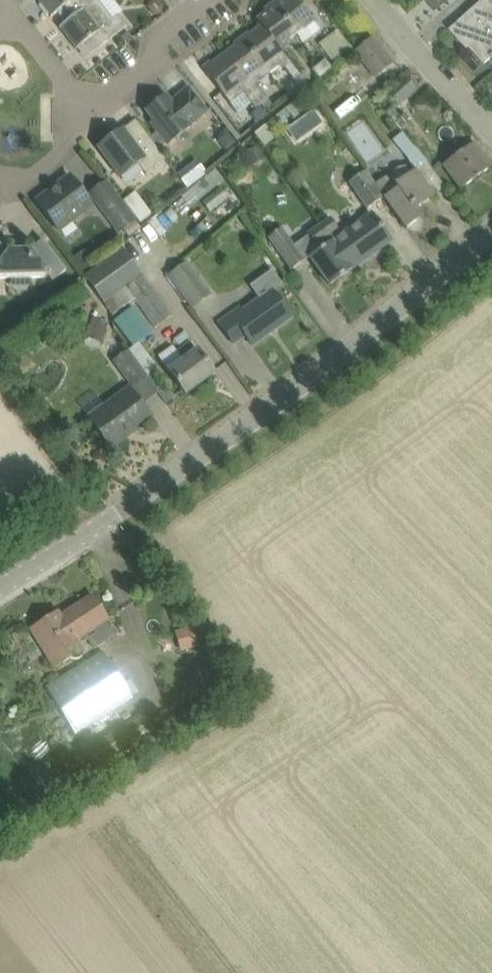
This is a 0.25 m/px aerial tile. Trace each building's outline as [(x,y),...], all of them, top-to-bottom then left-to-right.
[(51,16),(50,16),(51,17),(73,0),(39,0),(51,16)] [(86,9),(85,7),(59,28),(60,29),(61,28),(76,48),(76,49),(76,50),(103,29),(111,39),(127,26),(118,15),(113,19),(98,0),(97,0),(86,9)] [(85,7),(86,9),(97,0),(98,0),(80,0),(86,7),(85,7)] [(274,7),(297,37),(315,22),(298,0),(283,0),(274,7)] [(486,63),(491,57),(491,6),(487,0),(484,0),(450,30),(462,43),(465,40),(486,63)] [(297,37),(274,7),(257,20),(261,26),(260,27),(298,76),(300,75),(280,50),(297,37)] [(298,76),(260,27),(241,41),(268,76),(281,66),(292,81),(298,76)] [(335,63),(354,49),(338,29),(320,43),(335,63)] [(373,36),(354,52),(377,78),(395,62),(373,36)] [(241,41),(223,56),(261,105),(268,99),(257,85),(268,76),(241,41)] [(223,56),(204,70),(231,105),(243,95),(255,110),(261,105),(223,56)] [(332,67),(325,59),(312,70),(319,78),(332,67)] [(417,89),(406,76),(388,92),(399,105),(417,89)] [(190,127),(208,113),(189,88),(176,98),(178,101),(173,105),(166,95),(146,111),(154,121),(151,123),(168,146),(191,128),(190,127)] [(252,114),(258,122),(267,114),(261,107),(252,114)] [(314,111),(305,118),(313,129),(322,123),(314,111)] [(277,138),(266,125),(255,134),(265,148),(277,138)] [(123,128),(98,147),(121,178),(139,164),(147,175),(167,160),(150,138),(138,148),(123,128)] [(219,133),(218,141),(226,152),(236,144),(224,129),(219,133)] [(418,150),(403,133),(394,140),(409,158),(418,150)] [(446,168),(461,189),(491,166),(476,145),(446,168)] [(265,160),(260,146),(247,151),(253,165),(265,160)] [(196,159),(178,173),(188,187),(207,173),(196,159)] [(384,196),(407,229),(408,228),(418,220),(420,217),(420,213),(417,208),(434,196),(416,170),(412,174),(407,167),(405,165),(402,166),(399,167),(377,183),(385,195),(384,196)] [(217,169),(196,183),(204,194),(225,180),(217,169)] [(385,195),(377,183),(367,170),(349,182),(367,208),(384,196),(385,195)] [(37,201),(49,217),(60,232),(93,206),(70,176),(37,201)] [(106,182),(90,194),(120,233),(136,221),(106,182)] [(153,214),(146,205),(134,215),(140,224),(153,214)] [(324,226),(355,267),(391,241),(372,214),(343,235),(331,220),(324,226)] [(311,258),(330,285),(355,267),(324,226),(311,236),(322,250),(311,258)] [(281,228),(268,237),(292,269),(304,260),(281,228)] [(0,244),(0,280),(46,279),(51,276),(55,282),(68,272),(43,240),(31,249),(8,249),(0,244)] [(124,248),(86,276),(113,314),(134,298),(154,326),(171,314),(124,248)] [(81,272),(96,263),(87,249),(73,258),(81,272)] [(168,275),(192,307),(212,293),(188,260),(168,275)] [(219,323),(234,344),(246,336),(253,346),(292,318),(272,290),(235,315),(232,313),(219,323)] [(131,346),(151,331),(132,304),(112,318),(131,346)] [(109,324),(92,318),(86,333),(103,339),(109,324)] [(131,347),(144,368),(153,362),(140,341),(131,347)] [(170,372),(186,394),(214,373),(198,351),(191,343),(178,352),(185,361),(170,372)] [(135,387),(148,378),(129,352),(116,362),(135,387)] [(133,427),(150,415),(130,389),(90,420),(111,448),(135,431),(133,427)] [(31,629),(41,646),(55,667),(72,656),(73,657),(74,658),(77,658),(79,658),(82,656),(84,653),(84,649),(83,646),(79,639),(89,633),(109,620),(93,595),(71,609),(70,611),(70,614),(72,616),(64,621),(58,612),(31,629)] [(200,645),(193,625),(175,631),(181,651),(200,645)] [(134,697),(105,653),(48,689),(76,733),(134,697)]
